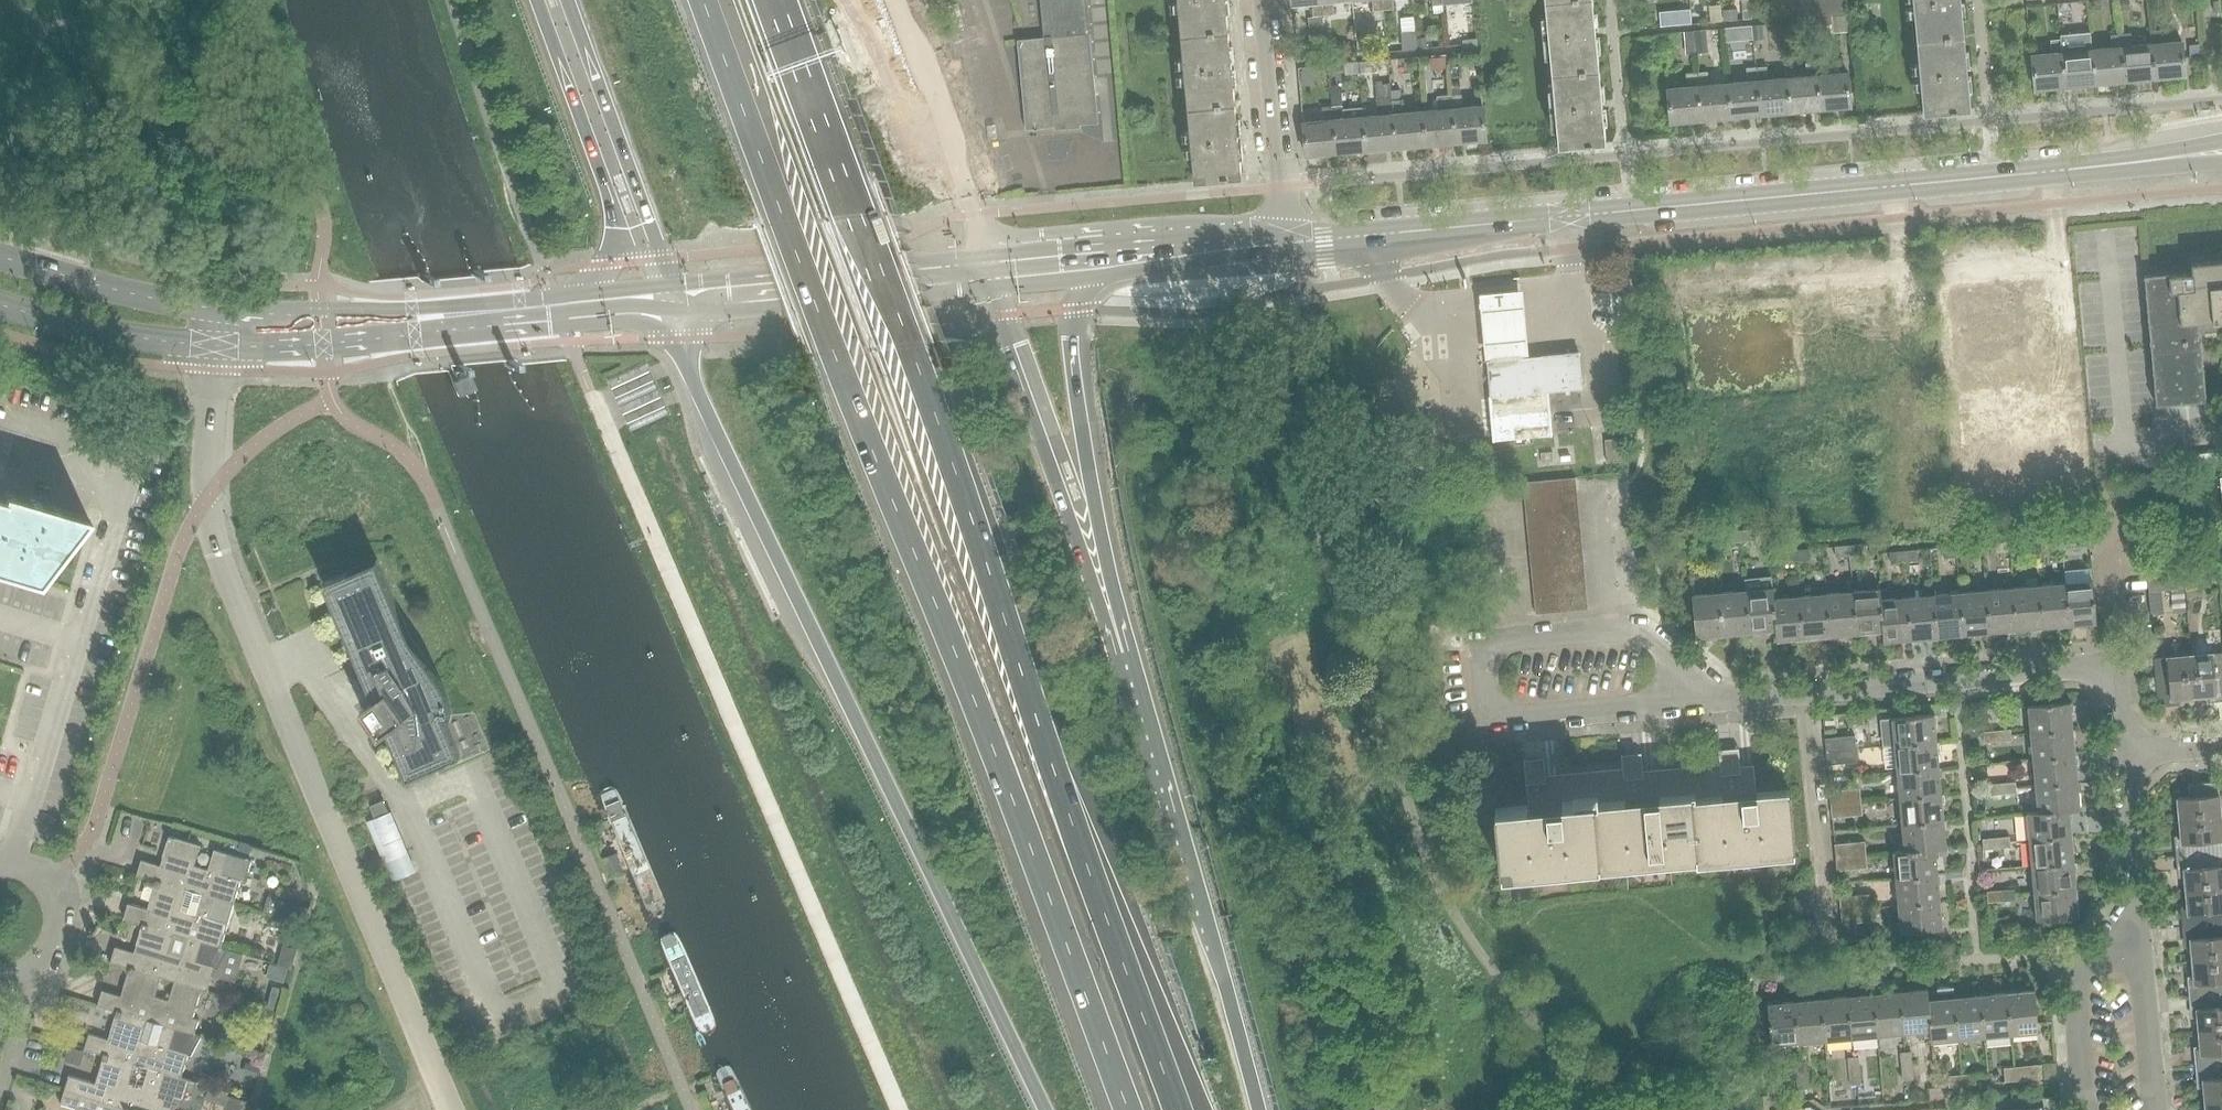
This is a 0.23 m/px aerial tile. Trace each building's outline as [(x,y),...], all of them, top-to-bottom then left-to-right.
[(1099,122),(1087,0),(1041,0),(1044,37),(1018,39),(1026,129),(1055,127),(1055,122),(1080,120),(1080,124),(1099,122)] [(1228,30),(1225,0),(1178,0),(1182,34),(1228,30)] [(1292,7),(1312,5),(1313,17),(1322,16),(1324,16),(1322,0),(1291,0),(1292,7)] [(1324,16),(1334,15),(1333,2),(1352,1),(1352,0),(1322,0),(1324,16)] [(1373,11),(1383,10),(1382,0),(1372,0),(1373,11)] [(1383,10),(1393,9),(1392,0),(1382,0),(1383,10)] [(1598,69),(1592,0),(1552,0),(1546,1),(1552,73),(1598,69)] [(1847,0),(1811,0),(1811,5),(1812,17),(1848,13),(1847,0)] [(1960,0),(1913,0),(1917,39),(1964,35),(1960,0)] [(2119,0),(2121,11),(2131,10),(2130,0),(2121,0),(2119,0)] [(1812,17),(1811,5),(1796,6),(1798,18),(1812,17)] [(1737,9),(1722,10),(1723,21),(1738,20),(1737,9)] [(1691,23),(1690,10),(1679,11),(1680,24),(1691,23)] [(1313,17),(1309,18),(1310,31),(1323,30),(1322,16),(1313,17)] [(1830,16),(1813,18),(1814,34),(1832,33),(1830,16)] [(1763,25),(1753,26),(1754,40),(1764,39),(1763,25)] [(1735,28),(1726,29),(1727,41),(1736,40),(1735,28)] [(1235,103),(1228,30),(1182,34),(1189,107),(1235,103)] [(1707,30),(1694,31),(1696,53),(1708,52),(1707,30)] [(2150,31),(2151,44),(2154,78),(2185,75),(2182,41),(2161,43),(2160,30),(2150,31)] [(1415,31),(1401,32),(1403,51),(1416,50),(1415,31)] [(1694,31),(1684,32),(1686,55),(1696,54),(1696,53),(1694,31)] [(2154,78),(2151,44),(2132,46),(2130,33),(2120,34),(2124,80),(2154,78)] [(2111,48),(2091,49),(2095,83),(2124,80),(2120,34),(2110,35),(2111,48)] [(1924,113),(1970,109),(1964,35),(1917,39),(1924,113)] [(1366,38),(1358,38),(1358,54),(1367,54),(1366,38)] [(1426,38),(1417,39),(1418,50),(1427,49),(1426,38)] [(2095,83),(2091,49),(2072,51),(2071,38),(2061,39),(2066,86),(2095,83)] [(1477,39),(1463,40),(1464,48),(1477,47),(1477,39)] [(2066,86),(2061,39),(2050,40),(2051,53),(2032,55),(2035,89),(2066,86)] [(2198,44),(2189,45),(2190,56),(2198,55),(2198,44)] [(1446,58),(1430,58),(1431,70),(1446,69),(1446,58)] [(1821,108),(1850,105),(1847,72),(1828,74),(1827,61),(1817,62),(1821,108)] [(1807,76),(1788,77),(1791,111),(1821,108),(1817,62),(1806,63),(1807,76)] [(1791,111),(1788,77),(1768,79),(1767,66),(1756,67),(1760,114),(1791,111)] [(1314,67),(1303,68),(1304,85),(1315,84),(1314,67)] [(1747,80),(1727,82),(1730,116),(1760,114),(1756,67),(1746,68),(1747,80)] [(1552,73),(1558,146),(1605,142),(1598,69),(1552,73)] [(1707,72),(1696,73),(1700,119),(1730,116),(1727,82),(1708,84),(1707,72)] [(1669,122),(1700,119),(1696,73),(1686,74),(1687,86),(1666,88),(1669,122)] [(1382,115),(1363,117),(1366,150),(1395,147),(1392,94),(1391,85),(1380,86),(1382,115)] [(1332,107),(1337,153),(1366,150),(1363,117),(1343,119),(1341,93),(1332,93),(1333,107),(1332,107)] [(1455,142),(1485,139),(1482,105),(1463,107),(1462,93),(1451,94),(1455,142)] [(1392,94),(1395,147),(1426,145),(1422,111),(1403,113),(1401,94),(1392,94)] [(1442,109),(1422,111),(1426,145),(1455,142),(1451,94),(1440,95),(1442,109)] [(1196,180),(1241,176),(1235,103),(1189,107),(1196,180)] [(1324,121),(1303,123),(1306,156),(1337,153),(1332,107),(1322,108),(1324,121)] [(2192,262),(2193,273),(2171,275),(2171,273),(2144,276),(2150,343),(2151,343),(2157,405),(2206,400),(2199,322),(2221,320),(2221,260),(2192,262)] [(2053,274),(1942,282),(1948,379),(2060,372),(2053,274)] [(1484,359),(1530,356),(1526,315),(1524,286),(1479,290),(1481,319),(1484,359)] [(1550,423),(1549,412),(1547,392),(1581,390),(1578,352),(1542,356),(1542,355),(1530,356),(1484,359),(1490,426),(1491,441),(1551,436),(1550,423)] [(647,359),(608,375),(631,430),(670,414),(647,359)] [(467,376),(456,380),(450,382),(455,396),(473,388),(468,375),(467,376)] [(1988,416),(1962,417),(1964,459),(1990,458),(1988,416)] [(1624,464),(1622,442),(1604,443),(1606,466),(1624,464)] [(2199,454),(2187,455),(2188,466),(2199,465),(2199,454)] [(1551,492),(1577,489),(1576,477),(1550,480),(1551,492)] [(1524,482),(1525,494),(1551,492),(1550,480),(1524,482)] [(1577,489),(1551,492),(1552,504),(1579,501),(1577,489)] [(37,582),(88,516),(2,491),(1,496),(0,496),(0,571),(37,582)] [(1526,506),(1552,504),(1551,492),(1525,494),(1526,506)] [(1579,501),(1552,504),(1553,516),(1580,513),(1579,501)] [(1553,516),(1552,504),(1526,506),(1527,518),(1553,516)] [(1580,513),(1553,516),(1554,528),(1581,525),(1580,513)] [(1528,530),(1554,528),(1553,516),(1527,518),(1528,530)] [(1651,528),(1650,517),(1639,518),(1640,529),(1651,528)] [(1581,525),(1554,528),(1555,540),(1582,537),(1581,525)] [(1555,540),(1554,528),(1528,530),(1529,542),(1555,540)] [(1758,540),(1757,530),(1743,531),(1744,542),(1758,540)] [(1730,543),(1744,542),(1743,531),(1729,532),(1730,543)] [(2072,550),(2089,548),(2091,548),(2090,534),(2070,536),(2072,550)] [(1703,535),(1689,536),(1689,546),(1704,545),(1703,535)] [(2070,536),(2052,538),(2054,551),(2072,550),(2070,536)] [(1582,537),(1555,540),(1556,552),(1583,549),(1582,537)] [(1530,554),(1556,552),(1555,540),(1529,542),(1530,554)] [(2025,551),(2024,540),(2010,541),(2012,553),(2025,551)] [(1998,554),(2012,553),(2010,541),(1997,543),(1998,554)] [(1851,557),(1865,555),(1864,545),(1850,546),(1851,557)] [(1972,556),(1971,545),(1957,547),(1958,557),(1972,556)] [(1838,558),(1851,557),(1850,546),(1837,547),(1838,558)] [(1945,559),(1958,557),(1957,547),(1944,548),(1945,559)] [(1556,552),(1558,564),(1584,561),(1583,549),(1556,552)] [(1798,551),(1799,562),(1813,560),(1811,549),(1798,551)] [(1905,552),(1906,562),(1920,561),(1918,550),(1905,552)] [(1798,551),(1784,552),(1785,563),(1799,562),(1798,551)] [(1558,564),(1556,552),(1530,554),(1531,566),(1558,564)] [(1893,564),(1906,562),(1905,552),(1892,553),(1893,564)] [(377,558),(323,581),(373,698),(366,703),(360,708),(380,736),(387,731),(407,778),(461,754),(445,716),(453,716),(449,698),(445,687),(439,677),(412,638),(410,635),(377,558)] [(1584,561),(1558,564),(1559,575),(1585,573),(1584,561)] [(1532,578),(1559,575),(1558,564),(1531,566),(1532,578)] [(1559,575),(1560,587),(1586,585),(1585,573),(1559,575)] [(1560,587),(1559,575),(1532,578),(1533,590),(1560,587)] [(2186,612),(2183,575),(2149,579),(2152,615),(2164,614),(2162,591),(2173,590),(2175,613),(2186,612)] [(1745,579),(1746,590),(1750,633),(1774,631),(1775,599),(1772,577),(1745,579)] [(2065,583),(2069,626),(2096,623),(2092,580),(2065,583)] [(2039,585),(2043,628),(2069,626),(2065,583),(2039,585)] [(1560,587),(1561,599),(1587,597),(1586,585),(1560,587)] [(2013,588),(2016,631),(2043,628),(2039,585),(2013,588)] [(1534,602),(1561,599),(1560,587),(1533,590),(1534,602)] [(1986,590),(1990,633),(2016,631),(2013,588),(1986,590)] [(1879,590),(1883,643),(1910,641),(1907,598),(1882,600),(1881,589),(1879,590)] [(1720,593),(1724,636),(1750,633),(1746,590),(1720,593)] [(1882,632),(1883,643),(1879,590),(1852,592),(1856,635),(1882,632)] [(1960,593),(1963,636),(1990,633),(1986,590),(1960,593)] [(1852,592),(1826,595),(1829,637),(1856,635),(1852,592)] [(1696,638),(1724,636),(1720,593),(1692,595),(1696,638)] [(1933,595),(1937,638),(1963,636),(1960,593),(1933,595)] [(1826,595),(1799,597),(1803,640),(1829,637),(1826,595)] [(1907,598),(1910,641),(1937,638),(1933,595),(1907,598)] [(1562,611),(1588,609),(1587,597),(1561,599),(1562,611)] [(1775,642),(1776,642),(1803,640),(1799,597),(1775,599),(1774,631),(1775,642)] [(1562,611),(1561,599),(1534,602),(1535,614),(1562,611)] [(2188,655),(2192,696),(2206,695),(2207,702),(2221,700),(2221,652),(2188,655)] [(2192,696),(2188,655),(2154,658),(2158,706),(2178,704),(2177,697),(2192,696)] [(2030,734),(2073,730),(2070,702),(2027,706),(2030,734)] [(1891,718),(1894,746),(1937,742),(1934,714),(1891,718)] [(1997,731),(1998,741),(2012,739),(2010,729),(1997,731)] [(2030,734),(2032,760),(2075,756),(2073,730),(2030,734)] [(1997,731),(1983,732),(1985,742),(1998,741),(1997,731)] [(1826,752),(1857,749),(1855,735),(1825,738),(1826,752)] [(1894,746),(1896,772),(1939,769),(1937,742),(1894,746)] [(1858,762),(1857,749),(1826,752),(1828,765),(1858,762)] [(2032,760),(2034,786),(2077,782),(2075,756),(2032,760)] [(1494,811),(1499,868),(1597,859),(1597,864),(1695,855),(1695,859),(1795,850),(1789,792),(1756,795),(1754,765),(1721,768),(1720,763),(1623,772),(1623,769),(1525,777),(1528,808),(1494,811)] [(1942,795),(1939,769),(1896,772),(1898,799),(1942,795)] [(672,917),(615,782),(595,791),(652,925),(672,917)] [(2002,783),(2003,794),(2016,792),(2015,782),(2002,783)] [(2080,809),(2077,782),(2034,786),(2037,812),(2026,813),(2026,814),(2080,809)] [(2221,819),(2218,782),(2188,785),(2189,799),(2177,800),(2179,823),(2221,819)] [(2002,783),(1989,784),(1990,795),(2003,794),(2002,783)] [(1831,804),(1860,801),(1859,788),(1829,791),(1831,804)] [(1898,799),(1901,826),(1944,822),(1942,795),(1898,799)] [(376,818),(388,812),(383,801),(370,807),(376,818)] [(1862,814),(1860,801),(1831,804),(1832,817),(1862,814)] [(2068,811),(2080,809),(2026,814),(2028,840),(2070,836),(2068,811)] [(2221,855),(2221,833),(2221,819),(2179,823),(2180,838),(2174,838),(2175,859),(2221,855)] [(1946,849),(1944,822),(1901,826),(1903,851),(1892,852),(1892,853),(1946,849)] [(156,881),(187,890),(201,894),(215,898),(234,904),(240,882),(244,883),(251,860),(214,849),(208,870),(194,866),(201,845),(169,836),(160,865),(141,860),(136,875),(156,881)] [(1996,837),(1997,848),(2010,847),(2010,836),(1996,837)] [(2028,840),(2031,867),(2073,863),(2070,836),(2028,840)] [(1983,849),(1997,848),(1996,837),(1983,839),(1983,849)] [(1836,857),(1866,855),(1865,841),(1835,844),(1836,857)] [(1935,850),(1946,850),(1946,849),(1892,853),(1895,879),(1938,875),(1935,850)] [(1867,868),(1866,855),(1836,857),(1837,870),(1867,868)] [(2185,893),(2221,890),(2221,855),(2175,859),(2177,879),(2184,879),(2185,893)] [(2031,867),(2033,894),(2075,890),(2073,863),(2031,867)] [(1895,879),(1897,906),(1940,902),(1938,875),(1895,879)] [(123,918),(143,924),(174,933),(188,938),(221,947),(234,904),(215,898),(201,894),(195,913),(181,909),(187,890),(156,881),(147,909),(128,903),(123,918)] [(2001,890),(2002,901),(2015,900),(2014,889),(2001,890)] [(2001,890),(1987,892),(1988,902),(2002,901),(2001,890)] [(2078,917),(2075,890),(2033,894),(2036,921),(2078,917)] [(2221,926),(2221,890),(2185,893),(2186,908),(2179,909),(2181,929),(2221,926)] [(1841,910),(1871,908),(1870,895),(1840,897),(1841,910)] [(1943,929),(1940,902),(1897,906),(1899,933),(1943,929)] [(309,909),(287,903),(283,919),(304,925),(309,909)] [(1872,921),(1871,908),(1841,910),(1842,923),(1872,921)] [(174,933),(143,924),(134,952),(115,946),(110,962),(130,968),(161,977),(175,981),(207,991),(215,967),(217,968),(227,949),(221,947),(188,938),(182,957),(168,952),(174,933)] [(2221,960),(2221,926),(2181,929),(2183,950),(2190,949),(2191,963),(2221,960)] [(284,946),(278,965),(292,969),(298,950),(284,946)] [(689,1014),(703,1008),(681,955),(666,961),(689,1014)] [(2188,998),(2221,995),(2221,960),(2191,963),(2192,978),(2186,979),(2188,998)] [(270,964),(266,978),(284,983),(288,969),(270,964)] [(155,996),(161,977),(130,968),(121,996),(102,990),(97,1005),(116,1011),(148,1021),(161,1025),(194,1034),(199,1019),(193,1017),(200,992),(206,994),(207,991),(175,981),(169,1000),(155,996)] [(1926,988),(1899,991),(1903,1034),(1929,1032),(1930,1043),(1931,1043),(1926,988)] [(1927,1000),(1926,988),(1931,1043),(1957,1040),(1953,997),(1927,1000)] [(2010,1036),(2038,1033),(2034,990),(2007,993),(2010,1036)] [(1877,1037),(1903,1034),(1899,991),(1873,993),(1877,1037)] [(1873,993),(1847,996),(1850,1039),(1877,1037),(1873,993)] [(2007,993),(1980,995),(1984,1038),(2010,1036),(2007,993)] [(1957,1040),(1984,1038),(1980,995),(1953,997),(1957,1040)] [(2221,1030),(2221,995),(2188,998),(2189,1020),(2196,1019),(2197,1032),(2221,1030)] [(1824,1041),(1850,1039),(1847,996),(1820,998),(1824,1041)] [(1820,998),(1794,1000),(1797,1044),(1824,1041),(1820,998)] [(1797,1044),(1794,1000),(1766,1003),(1770,1046),(1797,1044)] [(142,1040),(148,1021),(116,1011),(108,1039),(89,1033),(84,1049),(103,1055),(182,1077),(188,1054),(191,1055),(201,1036),(194,1034),(161,1025),(156,1044),(142,1040)] [(2221,1067),(2221,1030),(2197,1032),(2198,1048),(2192,1049),(2194,1069),(2221,1067)] [(68,1047),(65,1062),(81,1066),(85,1051),(68,1047)] [(727,1048),(708,1057),(731,1109),(754,1109),(727,1048)] [(1900,1054),(1902,1068),(1913,1067),(1912,1053),(1900,1054)] [(64,1090),(130,1109),(171,1109),(175,1099),(183,1101),(189,1083),(195,1085),(196,1081),(182,1077),(103,1055),(95,1083),(69,1075),(64,1090)] [(1848,1059),(1849,1073),(1860,1072),(1858,1058),(1848,1059)] [(1796,1076),(1807,1075),(1806,1062),(1795,1063),(1796,1076)] [(246,1063),(242,1074),(257,1079),(261,1068),(246,1063)] [(2024,1079),(2043,1078),(2041,1065),(2023,1066),(2024,1079)] [(2024,1079),(2023,1066),(2005,1068),(2006,1081),(2024,1079)] [(1902,1068),(1903,1080),(1903,1081),(1914,1080),(1913,1067),(1902,1068)] [(2221,1102),(2221,1067),(2194,1069),(2196,1091),(2202,1090),(2203,1104),(2221,1102)] [(1849,1073),(1850,1085),(1850,1086),(1861,1085),(1860,1072),(1849,1073)] [(1963,1086),(1976,1084),(1975,1074),(1962,1075),(1963,1086)] [(1809,1088),(1807,1075),(1796,1076),(1798,1089),(1809,1088)] [(1963,1086),(1962,1075),(1948,1077),(1949,1087),(1963,1086)] [(64,1090),(59,1103),(75,1109),(130,1109),(64,1090)] [(228,1109),(246,1109),(248,1102),(232,1097),(228,1109)]
